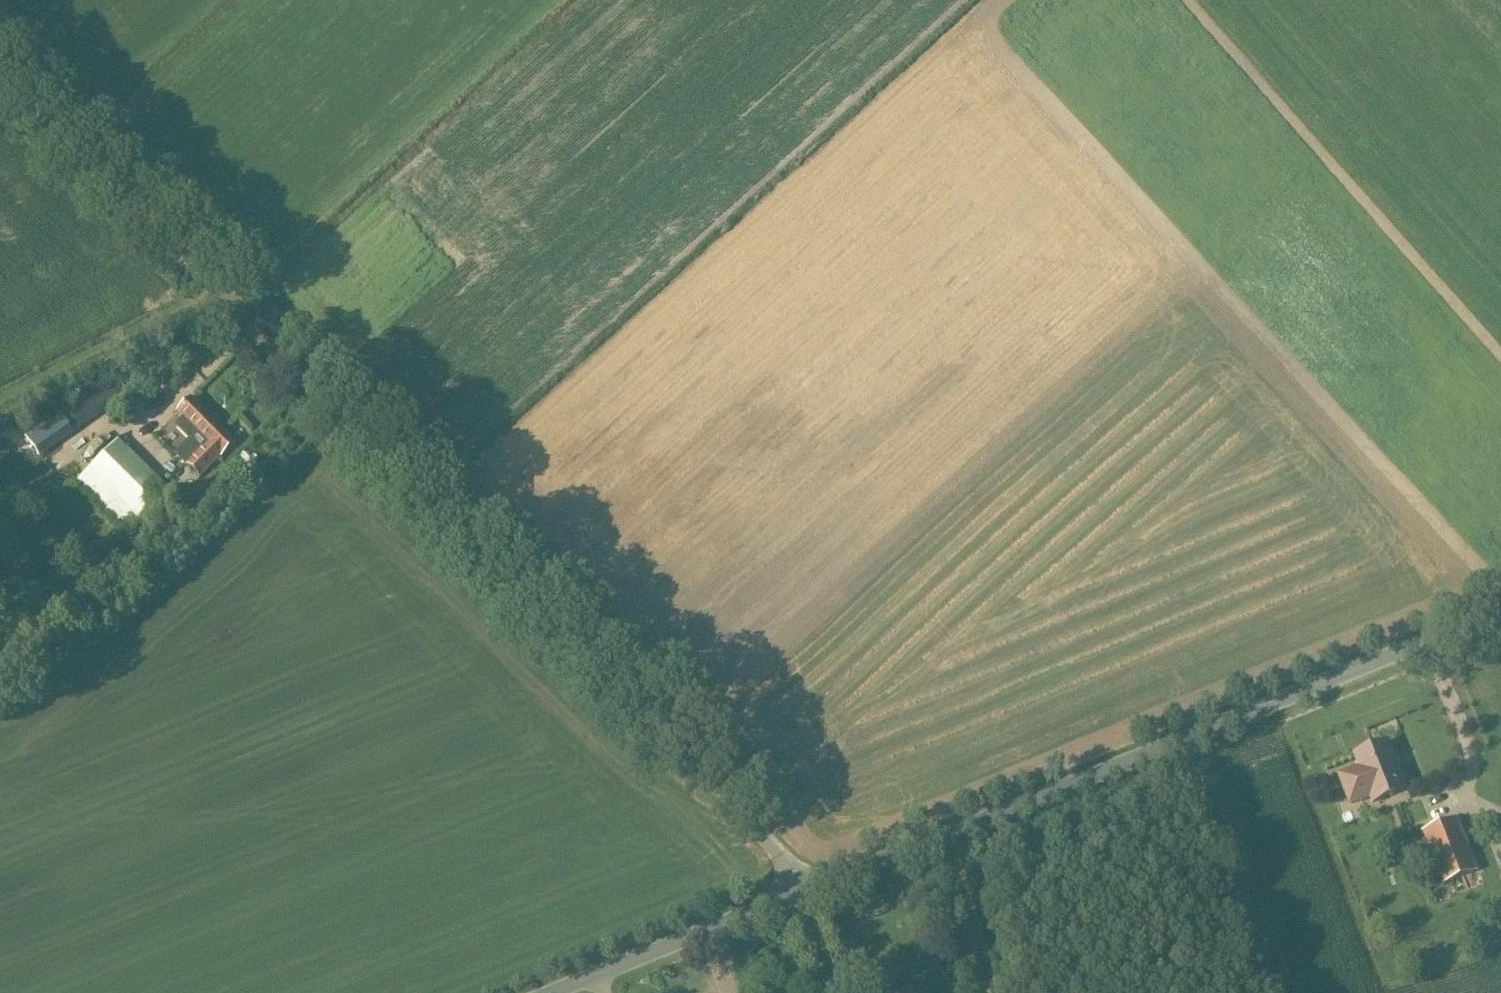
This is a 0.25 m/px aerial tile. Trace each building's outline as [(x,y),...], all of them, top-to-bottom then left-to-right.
[(107,406),(125,393),(114,377),(26,438),(40,458),(109,410),(107,406)] [(200,480),(235,444),(190,401),(176,415),(208,445),(186,467),(200,480)] [(128,536),(170,494),(118,443),(76,485),(128,536)] [(1357,804),(1371,799),(1374,804),(1409,791),(1390,743),(1355,757),(1360,769),(1346,774),(1357,804)] [(1425,833),(1445,885),(1479,872),(1458,820),(1425,833)]
